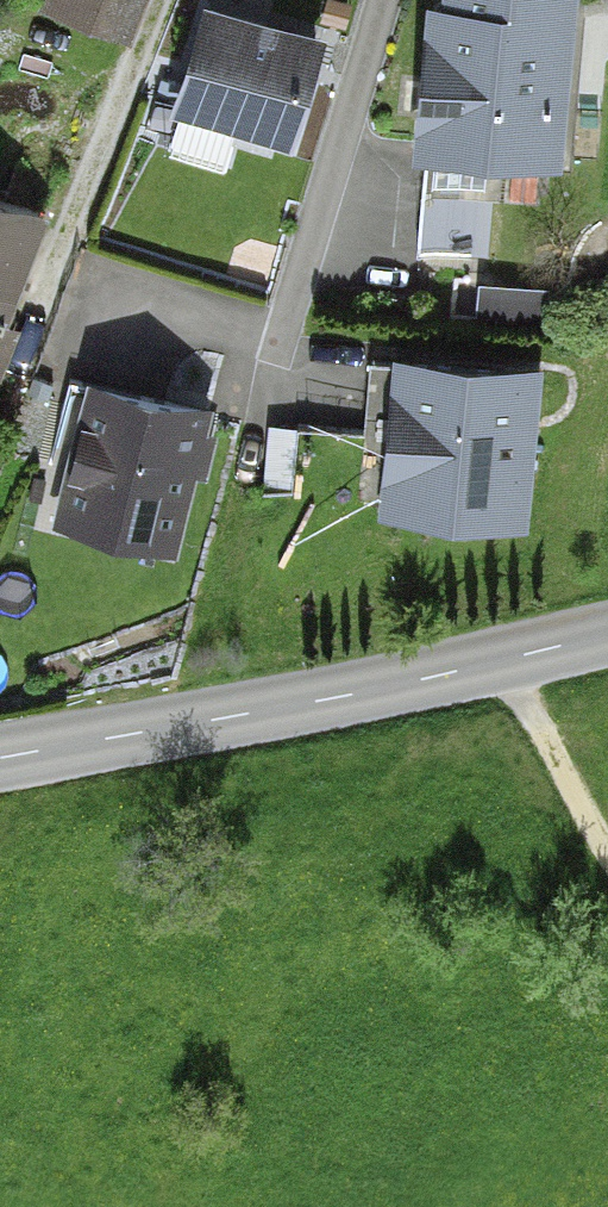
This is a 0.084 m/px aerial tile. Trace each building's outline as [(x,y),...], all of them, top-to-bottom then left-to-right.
[(32,18),(119,49),(136,0),(38,0),(32,18)] [(401,145),(433,147),(429,236),(479,239),(484,159),(550,163),(559,0),(409,0),(401,145)] [(202,16),(169,129),(288,164),(321,50),(202,16)] [(0,197),(0,374),(57,217),(0,197)] [(536,368),(392,358),(383,504),(526,513),(536,368)] [(49,523),(174,557),(212,419),(87,385),(49,523)]
